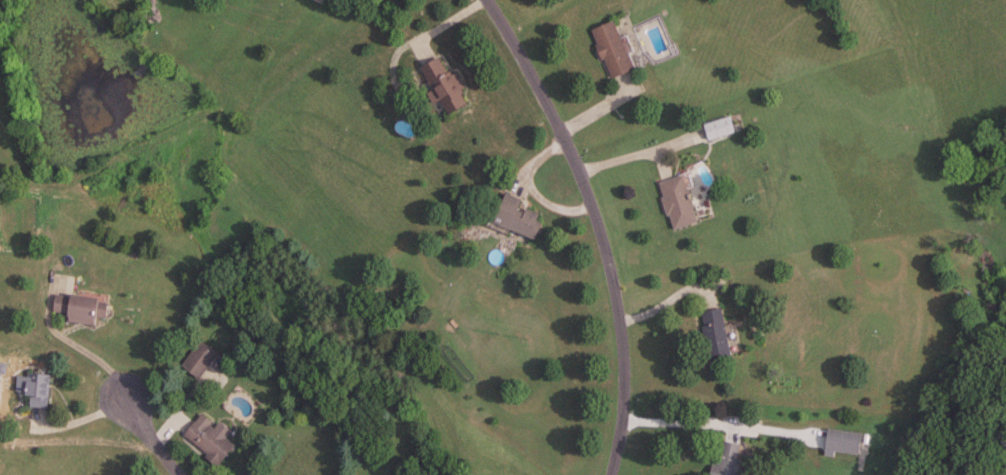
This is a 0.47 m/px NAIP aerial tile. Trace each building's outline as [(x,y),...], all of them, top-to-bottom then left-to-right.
[(634,70),(613,22),(591,32),(611,80),(634,70)] [(470,105),(454,73),(449,75),(440,57),(421,67),(446,117),(470,105)] [(704,126),(709,141),(734,134),(729,119),(704,126)] [(696,224),(683,176),(659,183),(672,231),(696,224)] [(533,240),(544,212),(504,197),(493,225),(533,240)] [(67,316),(66,323),(95,327),(96,320),(105,321),(108,302),(55,295),(53,314),(67,316)] [(723,309),(702,312),(708,361),(730,358),(723,309)] [(194,368),(191,373),(199,379),(217,355),(201,344),(187,363),(194,368)] [(48,408),(49,376),(17,375),(16,398),(27,398),(26,407),(48,408)] [(218,467),(234,447),(198,419),(183,438),(218,467)] [(719,441),(713,474),(738,474),(743,446),(719,441)]
